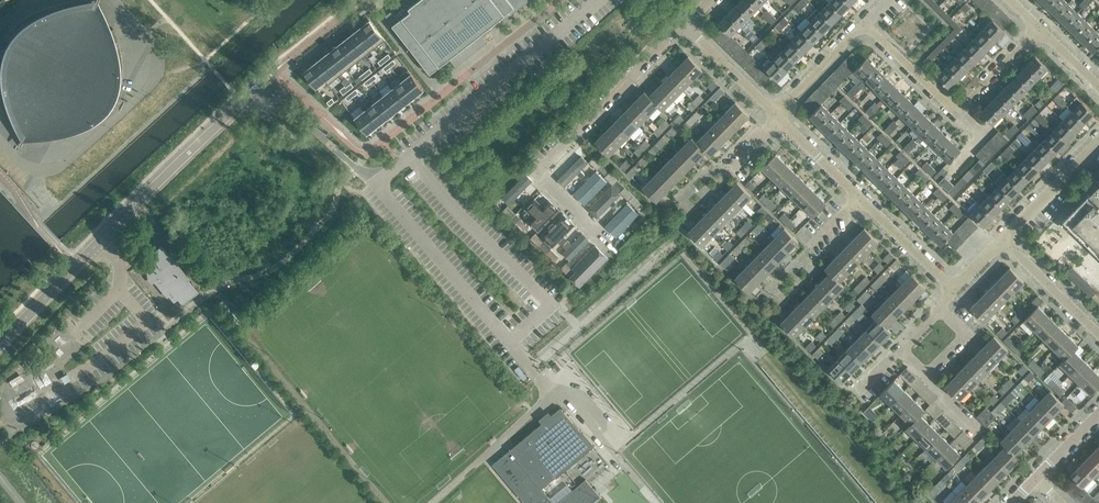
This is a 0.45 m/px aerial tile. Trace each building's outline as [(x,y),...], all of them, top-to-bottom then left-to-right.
[(12,28),(9,31),(7,34),(5,37),(3,36),(0,42),(0,45),(1,46),(0,47),(0,99),(1,101),(3,108),(5,113),(4,113),(4,114),(5,113),(9,112),(11,117),(12,120),(15,125),(18,132),(21,138),(17,145),(19,147),(23,139),(32,138),(39,137),(45,136),(51,135),(52,137),(52,138),(52,140),(53,140),(53,139),(58,138),(67,135),(71,134),(76,132),(79,131),(82,130),(85,128),(88,126),(91,125),(95,122),(97,121),(100,118),(103,116),(105,114),(106,112),(109,109),(110,107),(112,105),(114,106),(118,97),(116,96),(118,93),(118,91),(119,88),(120,85),(121,81),(121,79),(121,77),(121,74),(121,70),(121,68),(121,62),(120,58),(120,54),(119,52),(118,48),(118,46),(117,45),(117,44),(116,41),(114,33),(112,29),(113,29),(113,28),(108,30),(106,24),(103,18),(101,14),(99,10),(96,4),(98,0),(95,0),(94,3),(89,3),(80,4),(72,6),(65,7),(64,2),(64,3),(55,5),(49,7),(47,7),(46,8),(41,10),(38,11),(33,14),(28,16),(23,19),(21,21),(19,22),(16,25),(14,27),(12,28)] [(456,67),(488,41),(483,36),(529,0),(405,0),(385,15),(430,72),(449,58),(456,67)] [(737,4),(749,16),(758,7),(751,0),(741,0),(737,4)] [(799,6),(802,8),(807,3),(804,0),(801,0),(798,2),(801,5),(799,6)] [(850,5),(845,0),(831,0),(829,2),(841,14),(850,5)] [(994,2),(992,0),(986,0),(980,7),(984,11),(994,2)] [(1064,0),(1052,0),(1047,6),(1056,15),(1068,3),(1064,0)] [(1088,4),(1086,2),(1087,1),(1086,0),(1083,0),(1080,4),(1084,8),(1088,4)] [(798,12),(802,8),(799,6),(801,5),(798,2),(793,8),(798,12)] [(820,12),(832,24),(841,14),(829,2),(820,12)] [(998,6),(994,2),(984,11),(989,16),(998,6)] [(965,12),(970,7),(965,3),(961,8),(965,12)] [(1065,24),(1077,12),(1068,3),(1056,15),(1065,24)] [(749,16),(737,4),(728,14),(739,25),(749,16)] [(993,20),(1003,11),(998,6),(989,16),(993,20)] [(941,7),(937,11),(945,18),(949,15),(941,7)] [(822,33),(832,24),(820,12),(817,9),(807,18),(811,21),(822,33)] [(763,15),(767,19),(769,17),(770,18),(773,15),(767,10),(763,15)] [(993,20),(998,25),(1007,15),(1003,11),(993,20)] [(1086,22),(1077,12),(1065,24),(1075,33),(1086,22)] [(722,28),(727,32),(730,35),(739,25),(728,14),(718,23),(722,28)] [(770,18),(769,17),(767,19),(772,24),(777,19),(773,15),(770,18)] [(1012,20),(1007,15),(998,25),(1003,30),(1012,20)] [(781,25),(783,27),(789,22),(784,17),(780,21),(782,23),(781,25)] [(951,17),(947,21),(955,28),(958,24),(951,17)] [(369,20),(360,28),(375,47),(385,40),(369,20)] [(1005,31),(1003,30),(998,25),(993,20),(983,29),(995,41),(1005,31)] [(779,31),(783,27),(781,25),(782,23),(780,21),(775,26),(779,31)] [(801,31),(813,42),(822,33),(811,21),(801,31)] [(1075,33),(1084,43),(1096,31),(1086,22),(1075,33)] [(962,28),(958,24),(955,28),(951,32),(955,35),(962,28)] [(375,47),(360,28),(350,35),(366,55),(375,47)] [(722,28),(713,37),(718,42),(727,32),(722,28)] [(751,35),(752,36),(754,34),(749,29),(744,33),(749,38),(751,35)] [(986,50),(995,41),(983,29),(974,39),(986,50)] [(804,52),(813,42),(801,31),(792,40),(804,52)] [(1084,43),(1094,52),(1098,47),(1098,34),(1096,31),(1084,43)] [(732,37),(730,35),(727,32),(718,42),(723,46),(732,37)] [(758,38),(754,34),(752,36),(751,35),(749,38),(754,43),(758,38)] [(366,55),(350,35),(341,42),(356,62),(366,55)] [(941,43),(944,46),(952,39),(948,35),(941,43)] [(766,36),(762,40),(764,42),(762,43),(765,46),(770,40),(766,36)] [(789,44),(783,49),(795,61),(804,52),(792,40),(788,36),(784,40),(789,44)] [(727,51),(736,41),(732,37),(723,46),(727,51)] [(977,60),(986,50),(974,39),(965,48),(977,60)] [(762,43),(764,42),(762,40),(756,45),(761,50),(765,46),(762,43)] [(727,51),(732,55),(741,46),(736,41),(727,51)] [(347,69),(356,62),(341,42),(332,50),(347,69)] [(937,54),(944,46),(941,43),(933,50),(937,54)] [(746,51),(741,46),(732,55),(737,60),(746,51)] [(956,57),(968,69),(977,60),(965,48),(956,57)] [(795,61),(783,49),(774,59),(786,70),(795,61)] [(332,50),(322,57),(338,77),(347,69),(332,50)] [(852,52),(847,57),(857,67),(862,62),(852,52)] [(739,62),(744,67),(753,58),(749,53),(739,62)] [(933,58),(931,55),(930,54),(922,62),(926,65),(933,58)] [(688,56),(678,66),(692,80),(702,70),(688,56)] [(1035,56),(1026,66),(1038,77),(1047,68),(1035,56)] [(328,84),(338,77),(322,57),(313,64),(325,80),(328,84)] [(854,69),(857,67),(847,57),(843,62),(853,71),(854,69)] [(858,73),(864,79),(876,67),(866,57),(862,62),(857,67),(854,69),(853,71),(849,75),(852,78),(858,73)] [(956,57),(946,67),(958,78),(968,69),(956,57)] [(758,62),(753,58),(744,67),(749,72),(758,62)] [(764,68),(767,71),(772,76),(776,80),(786,70),(774,59),(764,68)] [(753,76),(763,67),(758,62),(749,72),(753,76)] [(853,71),(843,62),(839,66),(848,76),(853,71)] [(303,72),(315,87),(325,80),(313,64),(303,72)] [(683,90),(692,80),(678,66),(668,76),(683,90)] [(839,66),(834,71),(844,80),(848,76),(839,66)] [(1029,87),(1038,77),(1026,66),(1017,75),(1029,87)] [(753,76),(758,81),(767,71),(764,68),(763,67),(753,76)] [(873,88),(885,76),(876,67),(864,79),(858,85),(861,88),(867,82),(873,88)] [(937,76),(949,88),(958,78),(946,67),(937,76)] [(767,71),(758,81),(763,85),(772,76),(767,71)] [(839,85),(844,80),(834,71),(829,76),(839,85)] [(423,89),(411,74),(402,81),(414,97),(423,89)] [(1020,96),(1029,87),(1017,75),(1008,84),(1020,96)] [(683,90),(668,76),(659,86),(673,100),(683,90)] [(894,85),(885,76),(873,88),(883,97),(894,85)] [(404,104),(414,97),(402,81),(399,77),(389,85),(392,89),(392,88),(404,104)] [(836,88),(827,78),(822,83),(832,93),(836,88)] [(718,84),(713,80),(707,86),(712,90),(718,84)] [(827,97),(832,93),(822,83),(818,88),(827,97)] [(856,83),(852,88),(854,91),(853,92),(855,94),(861,88),(856,83)] [(998,94),(1010,105),(1020,96),(1008,84),(998,94)] [(894,85),(883,97),(892,106),(904,94),(894,85)] [(343,94),(348,90),(345,87),(344,86),(339,90),(343,94)] [(659,86),(649,96),(658,105),(663,110),(673,100),(659,86)] [(1049,93),(1048,94),(1051,96),(1056,91),(1051,86),(1047,90),(1049,93)] [(724,91),(720,87),(714,93),(719,97),(724,91)] [(392,89),(383,95),(383,96),(395,111),(404,104),(392,88),(392,89)] [(827,97),(818,88),(813,92),(823,102),(827,97)] [(853,92),(854,91),(852,88),(847,93),(852,98),(855,94),(853,92)] [(1046,100),(1051,96),(1048,94),(1049,93),(1047,90),(1041,96),(1046,100)] [(386,119),(395,111),(383,96),(383,95),(380,91),(370,99),(373,104),(374,103),(386,119)] [(649,96),(644,91),(634,101),(648,115),(658,105),(649,96)] [(813,92),(809,97),(818,106),(821,104),(823,102),(813,92)] [(704,99),(699,94),(693,100),(698,105),(704,99)] [(892,106),(901,116),(913,104),(904,94),(892,106)] [(998,94),(989,103),(1001,115),(1010,105),(998,94)] [(1053,98),(1058,102),(1060,100),(1061,101),(1063,99),(1058,94),(1053,98)] [(846,102),(848,99),(844,95),(839,100),(844,105),(847,103),(846,102)] [(708,107),(714,101),(710,97),(704,103),(708,107)] [(818,106),(809,97),(804,102),(814,111),(818,106)] [(854,105),(848,99),(846,102),(847,103),(844,105),(849,109),(854,105)] [(1035,104),(1039,107),(1043,103),(1040,99),(1035,104)] [(1061,101),(1060,100),(1058,102),(1063,108),(1068,103),(1063,99),(1061,101)] [(692,111),(698,105),(693,100),(687,106),(692,111)] [(639,125),(648,115),(634,101),(624,111),(639,125)] [(1082,101),(1072,111),(1084,122),(1093,113),(1082,101)] [(725,112),(739,126),(749,115),(735,102),(725,112)] [(875,102),(870,106),(873,109),(872,110),(874,112),(880,107),(875,102)] [(374,103),(373,104),(364,110),(376,126),(386,119),(374,103)] [(1001,115),(989,103),(980,113),(992,124),(1001,115)] [(821,104),(818,106),(814,111),(809,116),(819,125),(831,113),(821,104)] [(913,104),(901,116),(911,125),(923,113),(913,104)] [(1032,105),(1029,109),(1031,111),(1030,112),(1032,115),(1037,110),(1032,105)] [(872,110),(873,109),(870,106),(866,111),(870,116),(874,112),(872,110)] [(1030,112),(1031,111),(1029,109),(1023,115),(1028,119),(1032,115),(1030,112)] [(358,123),(367,133),(376,126),(364,110),(355,118),(358,123)] [(624,111),(615,121),(629,135),(639,125),(624,111)] [(691,117),(695,121),(701,115),(697,111),(691,117)] [(1075,132),(1084,122),(1072,111),(1063,120),(1075,132)] [(730,136),(739,126),(725,112),(716,122),(730,136)] [(1035,117),(1039,121),(1042,119),(1043,120),(1045,118),(1040,112),(1035,117)] [(828,134),(840,122),(831,113),(819,125),(828,134)] [(911,125),(920,134),(932,122),(923,113),(911,125)] [(679,114),(673,120),(678,125),(684,119),(679,114)] [(866,121),(865,120),(867,118),(863,114),(858,119),(863,123),(866,121)] [(689,127),(695,121),(691,117),(685,123),(689,127)] [(872,123),(867,118),(865,120),(866,121),(863,123),(868,128),(872,123)] [(1043,120),(1042,119),(1039,121),(1045,126),(1049,122),(1045,118),(1043,120)] [(669,124),(665,120),(659,126),(664,130),(669,124)] [(894,120),(889,125),(892,127),(891,128),(893,131),(898,125),(894,120)] [(1066,141),(1075,132),(1063,120),(1054,130),(1066,141)] [(615,121),(605,131),(619,145),(629,135),(615,121)] [(706,132),(720,146),(730,136),(716,122),(706,132)] [(849,131),(840,122),(828,134),(838,143),(849,131)] [(919,142),(924,138),(930,143),(941,131),(932,122),(920,134),(916,139),(919,142)] [(1014,124),(1010,128),(1013,130),(1011,131),(1014,134),(1019,129),(1014,124)] [(891,128),(892,127),(889,125),(884,130),(889,134),(893,131),(891,128)] [(658,136),(664,130),(659,126),(653,132),(658,136)] [(666,133),(671,137),(676,131),(672,127),(666,133)] [(1011,131),(1013,130),(1010,128),(1005,133),(1010,138),(1014,134),(1011,131)] [(1045,139),(1056,151),(1066,141),(1054,130),(1045,139)] [(609,155),(619,145),(605,131),(595,141),(609,155)] [(847,153),(859,141),(849,131),(838,143),(847,153)] [(930,143),(939,152),(951,140),(941,131),(930,143)] [(1003,145),(1008,140),(998,131),(994,135),(1003,145)] [(1017,136),(1021,140),(1023,138),(1024,139),(1027,136),(1021,131),(1017,136)] [(710,156),(720,146),(706,132),(696,142),(705,151),(710,156)] [(884,139),(883,138),(886,136),(882,132),(877,137),(882,142),(884,139)] [(999,149),(1003,145),(994,135),(989,140),(999,149)] [(656,142),(661,147),(667,141),(662,136),(656,142)] [(891,141),(886,136),(883,138),(884,139),(882,142),(886,146),(891,141)] [(1024,139),(1023,138),(1021,140),(1026,145),(1031,140),(1027,136),(1024,139)] [(691,137),(681,147),(695,161),(705,151),(696,142),(691,137)] [(650,144),(646,139),(640,146),(644,150),(650,144)] [(912,139),(908,143),(910,146),(909,147),(912,149),(917,143),(912,139)] [(1012,143),(1017,148),(1021,144),(1016,139),(1012,143)] [(1047,160),(1056,151),(1045,139),(1035,148),(1047,160)] [(949,162),(960,150),(951,140),(939,152),(949,162)] [(985,145),(994,154),(999,149),(989,140),(985,145)] [(868,150),(859,141),(847,153),(857,162),(868,150)] [(655,153),(661,147),(656,142),(651,148),(655,153)] [(909,147),(910,146),(908,143),(903,148),(908,153),(912,149),(909,147)] [(985,145),(980,149),(990,158),(994,154),(985,145)] [(1009,145),(1004,150),(1007,153),(1008,151),(1010,154),(1011,153),(1014,150),(1009,145)] [(638,156),(644,150),(640,146),(634,152),(638,156)] [(583,147),(579,152),(589,162),(594,157),(587,150),(583,147)] [(681,147),(672,157),(686,171),(695,161),(681,147)] [(1026,158),(1038,169),(1047,160),(1035,148),(1026,158)] [(975,154),(980,158),(985,163),(990,158),(980,149),(975,154)] [(866,171),(878,159),(868,150),(857,162),(866,171)] [(1008,151),(1007,153),(1004,150),(1000,154),(1005,159),(1007,157),(1010,154),(1008,151)] [(903,158),(902,157),(904,154),(900,151),(896,155),(901,160),(903,158)] [(775,153),(762,167),(772,178),(786,163),(775,153)] [(910,160),(904,154),(902,157),(903,158),(901,160),(905,165),(910,160)] [(580,155),(558,178),(566,186),(588,163),(580,155)] [(642,167),(647,160),(643,156),(637,162),(642,167)] [(589,162),(597,170),(598,169),(602,165),(594,157),(589,162)] [(676,181),(686,171),(672,157),(662,167),(676,181)] [(1029,179),(1038,169),(1026,158),(1017,167),(1029,179)] [(887,168),(878,159),(866,171),(875,180),(887,168)] [(624,170),(630,164),(626,160),(620,166),(624,170)] [(978,161),(971,168),(973,171),(972,172),(974,174),(982,166),(978,161)] [(926,170),(928,168),(929,169),(931,166),(927,162),(922,166),(926,170)] [(796,173),(786,163),(772,178),(782,187),(796,173)] [(602,165),(598,169),(605,176),(609,172),(602,165)] [(931,166),(929,169),(928,168),(926,170),(931,176),(936,171),(931,166)] [(631,177),(637,171),(633,167),(627,173),(631,177)] [(662,167),(652,177),(666,191),(676,181),(662,167)] [(939,181),(945,176),(948,172),(943,167),(934,176),(939,181)] [(1008,177),(1020,188),(1029,179),(1017,167),(1008,177)] [(885,189),(896,177),(887,168),(875,180),(885,189)] [(973,171),(971,168),(963,176),(967,181),(974,174),(972,172),(973,171)] [(922,176),(921,175),(923,173),(919,169),(915,174),(919,179),(922,176)] [(597,172),(575,194),(584,202),(605,181),(597,172)] [(604,177),(613,185),(617,180),(609,172),(605,176),(604,177)] [(792,197),(806,183),(796,173),(782,187),(792,197)] [(929,178),(923,173),(921,175),(922,176),(919,179),(924,183),(929,178)] [(535,181),(527,174),(503,198),(510,206),(535,181)] [(954,185),(945,176),(939,181),(948,191),(954,185)] [(963,176),(956,183),(958,186),(957,187),(959,189),(967,181),(963,176)] [(656,201),(666,191),(652,177),(642,187),(656,201)] [(906,187),(896,177),(885,189),(894,199),(906,187)] [(1011,198),(1020,188),(1008,177),(999,186),(1011,198)] [(613,185),(611,186),(612,186),(618,193),(620,192),(624,187),(617,180),(613,185)] [(755,186),(749,180),(745,184),(751,190),(755,186)] [(727,192),(741,206),(751,195),(737,182),(727,192)] [(792,197),(802,206),(816,192),(806,183),(792,197)] [(958,186),(956,183),(954,185),(948,191),(947,191),(952,196),(959,189),(957,187),(958,186)] [(1093,189),(1065,217),(1063,220),(1075,233),(1078,230),(1098,250),(1098,183),(1093,189)] [(989,195),(1001,207),(1011,198),(999,186),(989,195)] [(611,187),(588,209),(596,217),(619,195),(611,187)] [(624,187),(620,192),(628,200),(633,195),(624,187)] [(903,208),(915,196),(906,187),(894,199),(903,208)] [(941,195),(940,194),(942,191),(938,187),(933,192),(938,197),(941,195)] [(947,197),(942,191),(940,194),(941,195),(938,197),(943,201),(947,197)] [(731,216),(741,206),(727,192),(717,202),(731,216)] [(826,202),(816,192),(802,206),(812,217),(826,202)] [(759,198),(765,204),(770,200),(764,194),(759,198)] [(633,195),(628,200),(637,208),(641,203),(633,195)] [(989,195),(980,205),(992,216),(1001,207),(989,195)] [(925,205),(915,196),(903,208),(913,217),(925,205)] [(771,210),(776,206),(770,200),(765,204),(771,210)] [(557,209),(550,202),(543,210),(534,201),(527,207),(536,216),(531,221),(538,228),(557,209)] [(708,212),(722,226),(731,216),(717,202),(708,212)] [(949,208),(954,212),(959,208),(954,203),(949,208)] [(607,226),(616,235),(638,213),(629,204),(607,226)] [(511,219),(516,214),(507,205),(502,211),(511,219)] [(913,217),(922,226),(934,214),(925,205),(913,217)] [(971,214),(983,226),(992,216),(980,205),(971,214)] [(763,216),(768,212),(762,206),(757,210),(763,216)] [(959,208),(954,212),(959,217),(963,212),(959,208)] [(708,212),(698,222),(712,235),(722,226),(708,212)] [(774,217),(768,212),(763,216),(769,222),(774,217)] [(779,218),(785,223),(789,219),(783,213),(779,218)] [(563,214),(542,236),(552,245),(573,224),(563,214)] [(934,214),(922,226),(932,235),(943,223),(934,214)] [(969,217),(964,222),(973,231),(978,226),(969,217)] [(528,226),(520,218),(515,223),(523,231),(528,226)] [(791,229),(795,225),(789,219),(785,223),(791,229)] [(753,224),(748,220),(742,226),(747,230),(753,224)] [(702,246),(712,235),(698,222),(688,232),(702,246)] [(969,236),(973,231),(964,222),(959,226),(969,236)] [(757,233),(763,227),(759,223),(753,229),(757,233)] [(945,240),(950,235),(953,233),(943,223),(932,235),(941,245),(945,240)] [(528,226),(523,231),(530,238),(535,233),(538,230),(531,224),(528,226)] [(741,236),(747,230),(742,226),(736,232),(741,236)] [(959,226),(955,231),(964,240),(969,236),(959,226)] [(774,238),(788,252),(798,241),(784,228),(774,238)] [(864,228),(854,238),(868,252),(878,241),(864,228)] [(955,231),(953,233),(950,235),(960,245),(964,240),(955,231)] [(543,241),(535,233),(530,238),(539,246),(543,241)] [(591,240),(583,233),(563,252),(571,260),(591,240)] [(955,250),(960,245),(950,235),(945,240),(955,250)] [(740,243),(744,247),(750,241),(745,237),(740,243)] [(779,262),(788,252),(774,238),(764,248),(779,262)] [(859,262),(868,252),(854,238),(844,248),(859,262)] [(543,241),(539,246),(546,253),(550,248),(552,247),(552,246),(545,240),(543,241)] [(727,250),(733,244),(729,240),(723,246),(727,250)] [(738,253),(744,247),(740,243),(734,249),(738,253)] [(607,255),(596,245),(573,268),(583,279),(607,255)] [(161,248),(159,246),(147,255),(152,261),(152,263),(150,266),(148,270),(148,273),(149,279),(151,282),(155,281),(167,296),(169,295),(174,301),(178,298),(183,304),(197,291),(187,279),(189,278),(176,262),(174,264),(172,261),(172,259),(170,256),(170,255),(165,248),(161,248)] [(554,261),(559,256),(550,248),(546,253),(554,261)] [(755,258),(769,272),(779,262),(764,248),(755,258)] [(849,272),(859,262),(844,248),(835,258),(849,272)] [(717,261),(723,254),(719,250),(713,256),(717,261)] [(888,262),(894,256),(889,252),(883,258),(888,262)] [(724,267),(730,261),(726,257),(720,263),(724,267)] [(726,267),(734,276),(745,266),(737,257),(726,267)] [(755,258),(745,268),(759,281),(769,272),(755,258)] [(825,268),(829,273),(830,272),(839,282),(849,272),(835,258),(825,268)] [(896,259),(890,265),(895,269),(901,263),(896,259)] [(878,273),(884,267),(879,262),(873,268),(878,273)] [(569,276),(574,271),(566,263),(561,268),(569,276)] [(1072,266),(1066,273),(1091,297),(1097,291),(1072,266)] [(1024,281),(1010,267),(1000,278),(1014,291),(1024,281)] [(749,292),(759,281),(745,268),(735,278),(749,292)] [(907,269),(899,278),(902,281),(910,273),(907,269)] [(830,272),(829,273),(820,283),(834,296),(844,286),(839,282),(830,272)] [(882,273),(876,279),(881,283),(887,277),(882,273)] [(911,274),(901,284),(915,298),(925,287),(911,274)] [(870,280),(866,276),(860,282),(864,286),(870,280)] [(1004,301),(1014,291),(1000,278),(990,287),(1004,301)] [(871,285),(875,289),(881,283),(876,279),(871,285)] [(863,303),(873,312),(892,291),(889,288),(890,286),(885,281),(863,303)] [(858,292),(864,286),(860,282),(854,288),(858,292)] [(824,306),(834,296),(820,283),(810,292),(824,306)] [(906,308),(915,298),(901,284),(892,294),(906,308)] [(990,287),(980,297),(994,311),(1004,301),(990,287)] [(800,302),(814,316),(824,306),(810,292),(800,302)] [(863,293),(857,299),(861,304),(867,297),(863,293)] [(896,317),(906,308),(892,294),(882,304),(896,317)] [(1038,295),(1028,305),(1033,310),(1038,305),(1043,300),(1038,295)] [(984,321),(994,311),(980,297),(970,308),(984,321)] [(230,310),(225,304),(222,300),(218,303),(221,307),(226,314),(229,311),(230,310)] [(851,301),(845,307),(849,311),(855,305),(851,301)] [(800,302),(791,312),(805,326),(814,316),(800,302)] [(872,314),(876,319),(877,318),(886,328),(886,327),(896,317),(882,304),(872,314)] [(1048,316),(1038,305),(1033,310),(1024,320),(1034,330),(1048,316)] [(1022,307),(1016,313),(1021,318),(1027,312),(1022,307)] [(852,314),(856,318),(862,312),(857,308),(852,314)] [(841,311),(835,317),(839,321),(845,315),(841,311)] [(239,323),(240,322),(232,312),(231,312),(228,315),(236,325),(239,323)] [(795,336),(805,326),(791,312),(781,322),(795,336)] [(1021,318),(1016,313),(1011,319),(1015,324),(1021,318)] [(850,324),(856,318),(852,314),(846,320),(850,324)] [(1034,330),(1044,339),(1058,325),(1048,316),(1034,330)] [(839,321),(835,317),(829,323),(833,327),(839,321)] [(881,342),(891,332),(886,327),(886,328),(877,318),(876,319),(867,328),(881,342)] [(1058,325),(1044,339),(1054,349),(1068,335),(1058,325)] [(832,333),(837,338),(843,332),(838,327),(832,333)] [(1001,338),(1007,332),(1003,327),(997,334),(1001,338)] [(871,352),(881,342),(867,328),(857,338),(871,352)] [(822,331),(816,337),(820,341),(826,335),(822,331)] [(831,344),(837,338),(832,333),(826,339),(831,344)] [(1064,359),(1073,350),(1074,350),(1078,345),(1068,335),(1054,349),(1064,359)] [(994,336),(984,346),(998,360),(1008,350),(994,336)] [(847,348),(862,362),(871,352),(857,338),(847,348)] [(1014,350),(1018,346),(1012,340),(1008,345),(1014,350)] [(816,345),(811,341),(806,347),(810,351),(816,345)] [(988,370),(998,360),(984,346),(974,356),(988,370)] [(1024,352),(1018,346),(1014,350),(1020,356),(1024,352)] [(817,358),(823,352),(818,348),(813,354),(817,358)] [(847,348),(838,358),(852,372),(862,362),(847,348)] [(1083,359),(1074,350),(1073,350),(1064,359),(1059,363),(1070,374),(1083,359)] [(964,366),(978,380),(988,370),(974,356),(964,366)] [(842,382),(852,372),(838,358),(828,368),(842,382)] [(1070,374),(1079,383),(1093,369),(1083,359),(1070,374)] [(1028,364),(1034,370),(1038,365),(1032,360),(1028,364)] [(1022,375),(1028,369),(1023,364),(1017,371),(1022,375)] [(1044,371),(1038,365),(1034,370),(1040,376),(1044,371)] [(907,366),(899,374),(903,378),(911,370),(907,366)] [(964,366),(955,376),(969,390),(978,380),(964,366)] [(1098,384),(1098,375),(1093,369),(1079,383),(1090,393),(1098,384)] [(1034,376),(1030,371),(1024,377),(1029,382),(1034,376)] [(918,376),(910,384),(913,388),(921,380),(918,376)] [(959,400),(967,391),(969,390),(955,376),(945,386),(959,400)] [(1014,383),(1010,378),(1004,384),(1008,389),(1014,383)] [(1054,390),(1058,385),(1052,379),(1048,384),(1054,390)] [(880,394),(891,404),(904,390),(894,380),(880,394)] [(1020,381),(1014,387),(1019,392),(1025,385),(1020,381)] [(1002,395),(1008,389),(1004,384),(998,390),(1002,395)] [(1064,391),(1058,385),(1054,390),(1060,395),(1064,391)] [(931,389),(928,386),(920,394),(923,397),(931,389)] [(914,400),(906,391),(904,390),(891,404),(900,414),(914,400)] [(1064,404),(1061,402),(1050,390),(1040,401),(1054,415),(1064,404)] [(994,394),(988,400),(992,405),(998,399),(994,394)] [(1007,395),(1001,401),(1005,405),(1011,399),(1007,395)] [(1066,397),(1061,402),(1064,404),(1072,412),(1077,407),(1066,397)] [(925,410),(914,400),(900,414),(910,423),(911,424),(920,414),(925,410)] [(925,409),(929,412),(937,404),(933,401),(925,409)] [(995,407),(999,411),(1005,405),(1001,401),(995,407)] [(1044,424),(1054,415),(1040,401),(1030,411),(1044,424)] [(542,488),(593,445),(560,407),(492,464),(525,502),(554,502),(542,488)] [(976,417),(981,422),(991,411),(986,407),(976,417)] [(943,410),(935,419),(939,422),(947,414),(943,410)] [(981,422),(986,427),(996,416),(991,411),(981,422)] [(1030,411),(1020,421),(1034,434),(1044,424),(1030,411)] [(916,438),(930,424),(920,414),(911,424),(910,423),(906,428),(916,438)] [(953,420),(945,428),(949,432),(957,423),(953,420)] [(1034,434),(1020,421),(1011,430),(1025,444),(1034,434)] [(940,434),(930,424),(916,438),(926,448),(940,434)] [(966,433),(963,430),(955,438),(959,442),(965,448),(973,440),(966,433)] [(1000,441),(1005,445),(1015,454),(1025,444),(1011,430),(1000,441)] [(950,443),(940,434),(926,448),(936,458),(950,443)] [(980,440),(984,444),(990,438),(986,434),(980,440)] [(955,438),(950,443),(936,458),(946,468),(960,454),(953,447),(959,442),(955,438)] [(978,450),(984,444),(980,440),(974,446),(978,450)] [(1010,469),(1020,459),(1015,454),(1005,445),(996,455),(1010,469)] [(1098,466),(1098,447),(1098,446),(1089,456),(1098,466)] [(960,459),(965,464),(971,458),(966,453),(960,459)] [(1000,479),(1010,469),(996,455),(986,465),(1000,479)] [(1098,469),(1098,466),(1089,456),(1080,465),(1092,477),(1098,469)] [(959,470),(965,464),(960,459),(954,465),(959,470)] [(976,475),(990,489),(1000,479),(986,465),(976,475)] [(1074,478),(1079,483),(1082,487),(1083,486),(1082,486),(1092,477),(1080,465),(1071,475),(1070,474),(1070,475),(1074,478)] [(941,479),(945,483),(951,477),(947,473),(941,479)] [(981,499),(990,489),(976,475),(966,485),(981,499)] [(1065,488),(1069,493),(1079,483),(1074,478),(1065,488)] [(600,496),(586,479),(556,502),(592,502),(600,496)] [(941,479),(935,485),(939,489),(945,483),(941,479)] [(1083,488),(1082,487),(1079,483),(1069,493),(1074,497),(1083,488)] [(957,495),(965,502),(976,502),(981,499),(966,485),(957,495)] [(1088,492),(1083,488),(1074,497),(1079,502),(1088,492)] [(1080,502),(1087,502),(1093,497),(1088,492),(1079,502),(1080,502)] [(957,495),(949,502),(965,502),(957,495)]
